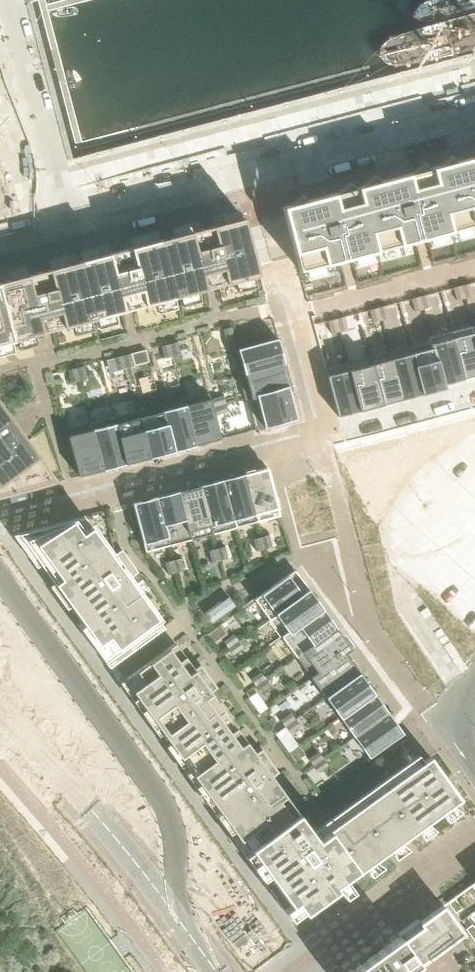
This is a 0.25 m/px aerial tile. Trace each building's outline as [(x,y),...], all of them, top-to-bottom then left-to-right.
[(282,208),(299,271),(451,231),(474,225),(474,157),(462,161),(460,161),(454,162),(450,156),(449,156),(434,167),(428,169),(423,163),(408,174),(405,175),(405,176),(403,176),(387,180),(386,181),(385,180),(380,182),(375,176),(375,175),(374,175),(360,187),(354,189),(349,183),(349,182),(348,182),(348,183),(334,194),(330,195),(329,196),(313,200),(311,200),(306,201),(301,196),(300,195),(286,207),(282,208)] [(75,253),(47,260),(50,269),(27,275),(24,266),(6,271),(9,280),(0,283),(0,498),(78,476),(66,431),(68,430),(91,424),(114,418),(137,412),(161,406),(184,399),(207,393),(207,394),(209,393),(221,439),(255,430),(247,400),(245,401),(245,399),(244,399),(238,376),(232,353),(233,352),(232,351),(278,339),(259,276),(244,218),(241,219),(238,210),(211,217),(213,226),(200,230),(197,221),(170,228),(172,237),(159,241),(157,231),(129,239),(132,248),(108,254),(106,245),(78,252),(80,261),(77,262),(75,253)] [(469,284),(461,286),(464,298),(473,296),(469,284)] [(461,286),(453,288),(456,300),(464,298),(461,286)] [(427,295),(419,297),(422,309),(431,307),(427,295)] [(419,297),(411,299),(414,312),(422,309),(419,297)] [(386,306),(377,308),(381,320),(389,318),(386,306)] [(377,308),(369,310),(372,323),(381,320),(377,308)] [(344,317),(336,319),(339,331),(347,329),(344,317)] [(336,319),(327,321),(330,334),(339,331),(336,319)] [(451,332),(463,379),(474,376),(474,339),(472,326),(451,332)] [(225,329),(216,332),(219,344),(228,342),(225,329)] [(451,332),(428,338),(429,341),(430,346),(431,346),(443,388),(445,388),(444,384),(463,379),(451,332)] [(233,352),(232,353),(238,376),(285,364),(279,341),(279,340),(278,340),(278,339),(232,351),(233,352)] [(429,341),(410,347),(422,394),(443,388),(431,346),(430,346),(429,341)] [(178,342),(169,344),(173,357),(181,354),(178,342)] [(169,344),(161,346),(164,359),(173,357),(169,344)] [(410,347),(389,352),(402,400),(422,394),(410,347)] [(389,352),(368,358),(381,405),(402,400),(389,352)] [(131,354),(123,356),(126,369),(135,367),(131,354)] [(123,356),(114,359),(118,371),(126,369),(123,356)] [(368,358),(347,363),(360,411),(381,405),(368,358)] [(347,363),(325,369),(337,416),(360,411),(347,363)] [(285,364),(238,376),(244,399),(245,399),(291,387),(285,364)] [(85,366),(76,369),(80,381),(88,379),(85,366)] [(76,369),(68,371),(71,383),(80,381),(76,369)] [(291,387),(245,399),(245,401),(247,400),(255,430),(297,419),(289,389),(291,388),(291,387)] [(207,393),(184,399),(196,446),(219,440),(219,439),(221,439),(209,393),(207,394),(207,393)] [(223,396),(211,399),(213,407),(226,404),(223,396)] [(184,399),(161,406),(173,452),(196,446),(184,399)] [(226,404),(213,407),(215,416),(228,412),(226,404)] [(161,406),(137,412),(150,458),(173,452),(161,406)] [(137,412),(114,418),(127,464),(150,458),(137,412)] [(114,418),(91,424),(104,470),(127,464),(114,418)] [(68,430),(66,431),(78,476),(80,476),(104,470),(91,424),(68,430)] [(281,517),(268,468),(245,474),(257,523),(281,517)] [(257,523),(245,474),(223,480),(235,528),(257,523)] [(235,528),(223,480),(201,486),(213,534),(235,528)] [(213,534),(201,486),(178,492),(191,540),(213,534)] [(191,540),(178,492),(156,498),(169,546),(191,540)] [(169,546),(156,498),(135,503),(135,504),(133,504),(146,552),(169,546)] [(255,600),(239,611),(236,606),(229,597),(205,614),(212,624),(215,628),(204,636),(111,509),(84,517),(27,532),(13,536),(108,667),(120,683),(198,789),(292,922),(304,913),(461,799),(431,757),(390,787),(369,758),(363,763),(348,742),(333,722),(319,703),(305,684),(312,679),(298,659),(284,640),(270,621),(255,600)] [(273,548),(269,536),(261,538),(265,550),(273,548)] [(265,550),(261,538),(253,540),(257,552),(265,550)] [(229,559),(226,547),(217,549),(221,561),(229,559)] [(221,561),(217,549),(209,552),(212,563),(221,561)] [(185,571),(181,559),(173,561),(176,573),(185,571)] [(176,573),(173,561),(165,563),(168,575),(176,573)] [(295,571),(255,600),(270,621),(310,591),(295,571)] [(310,591),(270,621),(284,640),(324,611),(310,591)] [(324,611),(284,640),(298,659),(338,630),(324,611)] [(338,630),(298,659),(312,679),(346,654),(352,650),(338,630)] [(234,635),(224,642),(229,649),(239,641),(234,635)] [(239,641),(229,649),(234,655),(244,648),(239,641)] [(312,679),(305,684),(319,703),(360,674),(346,654),(312,679)] [(261,673),(251,680),(256,687),(266,679),(261,673)] [(360,674),(319,703),(333,722),(374,693),(360,674)] [(266,679),(256,687),(261,693),(271,686),(266,679)] [(374,693),(333,722),(348,742),(388,713),(374,693)] [(388,713),(348,742),(363,763),(369,758),(403,733),(388,713)] [(291,714),(281,721),(286,728),(296,720),(291,714)] [(296,720),(286,728),(290,734),(301,727),(296,720)] [(319,752),(309,760),(314,767),(324,759),(319,752)] [(324,759),(314,767),(317,771),(319,773),(329,766),(324,759)] [(463,909),(455,898),(448,903),(456,914),(463,909)] [(352,971),(409,971),(461,934),(463,933),(443,906),(352,971)] [(472,925),(466,929),(473,939),(474,938),(474,929),(472,925)]
